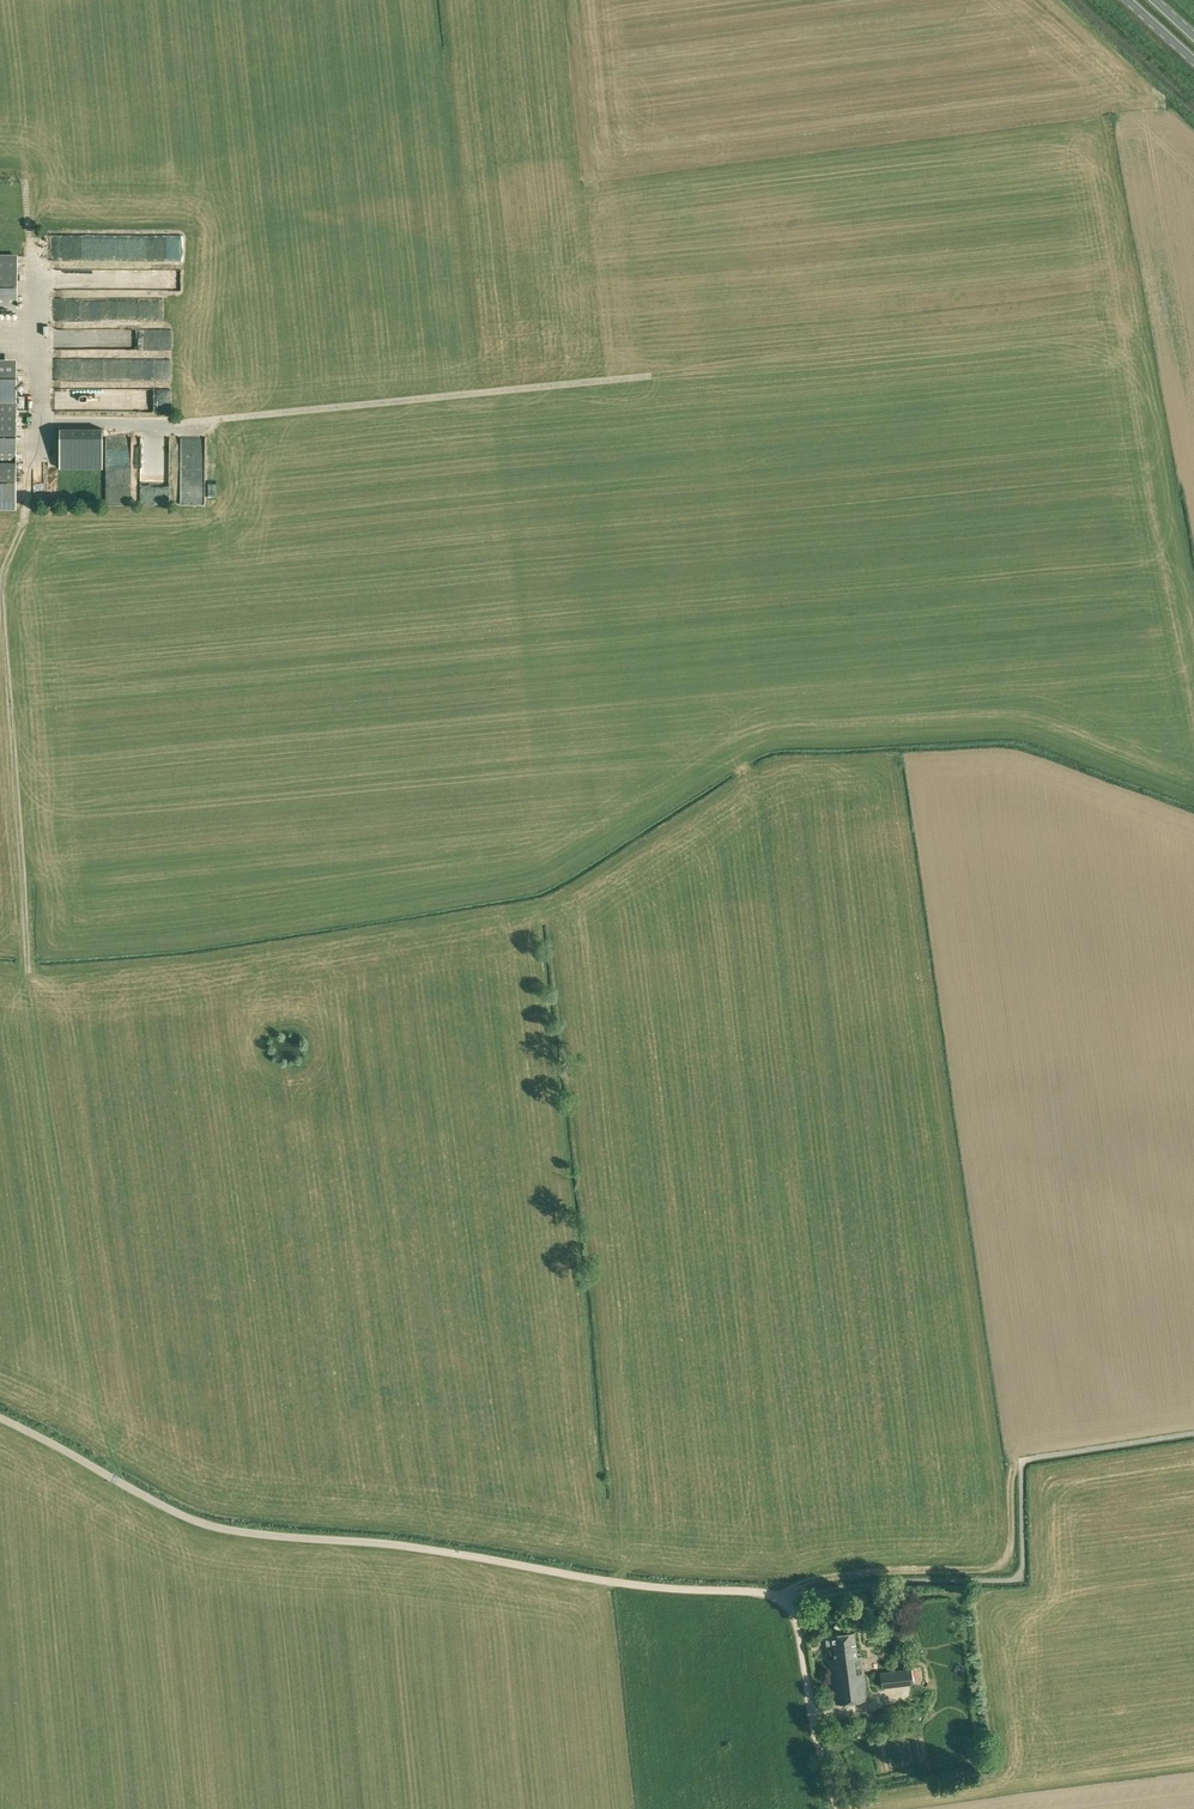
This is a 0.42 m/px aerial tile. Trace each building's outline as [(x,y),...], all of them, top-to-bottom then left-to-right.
[(18,305),(18,255),(0,255),(0,305),(18,305)] [(3,311),(1,319),(12,321),(14,314),(3,311)] [(17,359),(0,358),(0,505),(16,505),(17,359)] [(167,364),(155,364),(156,377),(167,377),(167,364)] [(60,466),(105,466),(105,426),(61,426),(60,466)] [(111,440),(110,476),(135,476),(135,444),(129,444),(129,440),(111,440)] [(826,1635),(827,1644),(832,1643),(834,1659),(830,1659),(836,1701),(867,1698),(862,1655),(857,1656),(854,1631),(831,1634),(826,1635)]
